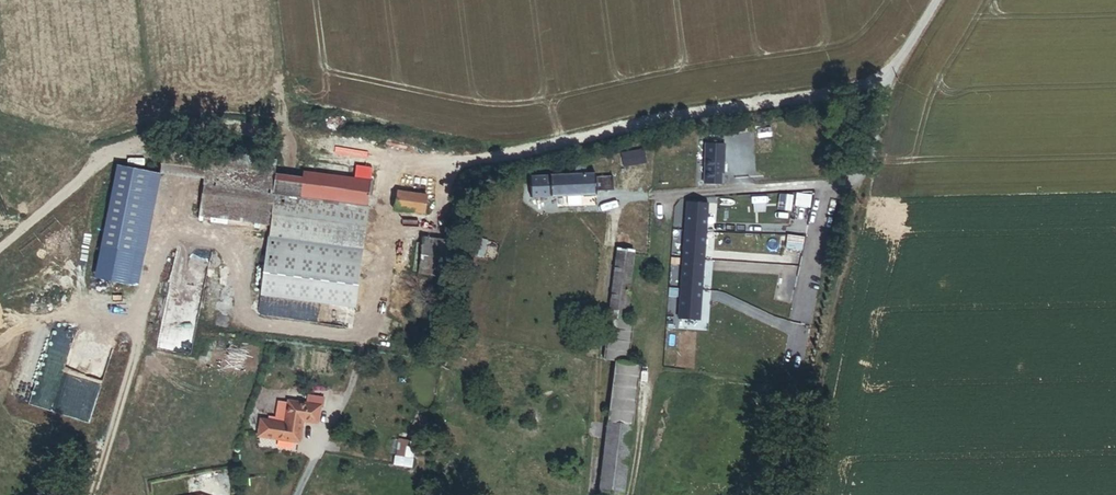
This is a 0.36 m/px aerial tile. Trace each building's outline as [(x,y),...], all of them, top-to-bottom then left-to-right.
[(209,178),(204,214),(274,224),(369,236),(376,180),(311,171),(307,196),(238,186),(243,153),(169,143),(165,172),(209,178)] [(312,162),(243,153),(238,186),(307,196),(311,171),(312,162)] [(727,156),(714,155),(713,182),(726,183),(727,156)] [(534,177),(535,196),(609,193),(608,174),(534,177)] [(403,190),(400,209),(429,213),(431,194),(403,190)] [(682,319),(702,321),(713,202),(692,201),(682,319)] [(367,247),(369,236),(274,224),(272,234),(367,247)] [(428,238),(423,273),(451,277),(456,242),(428,238)] [(611,318),(630,321),(633,292),(631,291),(637,250),(622,249),(611,318)] [(610,423),(635,425),(642,366),(631,364),(636,323),(630,321),(611,318),(605,360),(619,362),(610,423)] [(444,330),(433,328),(431,343),(441,345),(444,330)] [(267,421),(264,435),(302,442),(307,420),(320,422),(323,408),(294,403),(290,425),(267,421)] [(626,494),(635,425),(610,423),(601,491),(601,493),(602,493),(626,494)] [(422,441),(404,438),(399,464),(416,468),(422,441)]
